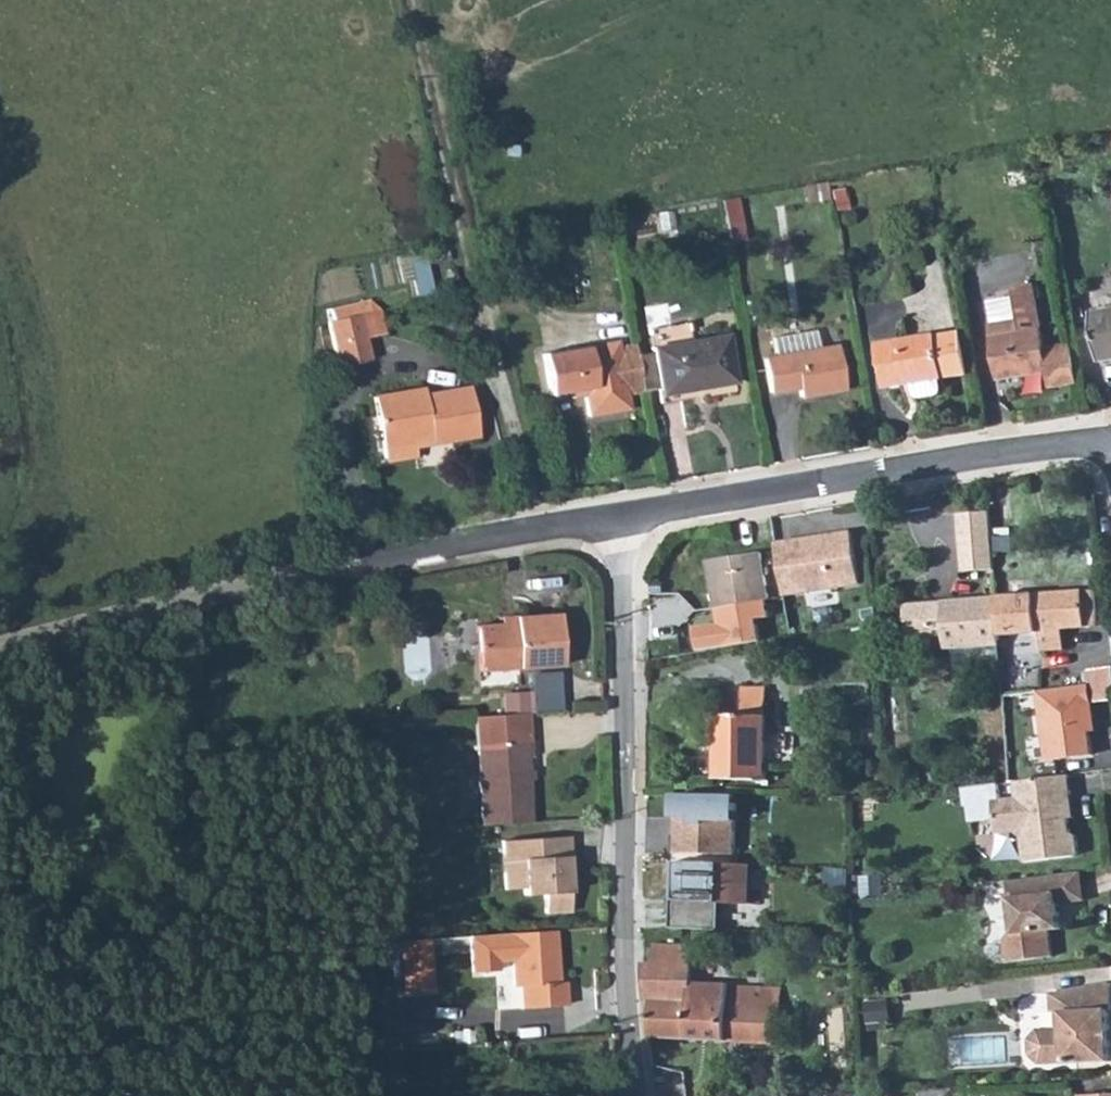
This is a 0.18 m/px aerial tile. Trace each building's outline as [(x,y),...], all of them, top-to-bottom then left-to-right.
[(1081,383),(1075,345),(1045,349),(1034,285),(1013,289),(1015,298),(989,302),(994,326),(991,326),(1001,380),(1048,372),(1050,388),(1081,383)] [(360,303),(330,310),(332,320),(362,313),(360,303)] [(1094,315),(1102,363),(1110,361),(1110,312),(1094,315)] [(360,315),(329,322),(340,368),(370,360),(360,315)] [(776,358),(764,359),(770,392),(786,390),(785,386),(798,384),(800,397),(845,390),(838,347),(818,350),(815,332),(772,339),(776,358)] [(938,335),(879,345),(887,389),(915,385),(916,395),(919,399),(925,400),(940,397),(944,395),(945,389),(943,380),(969,375),(962,332),(938,336),(938,335)] [(653,353),(637,355),(643,392),(659,389),(659,391),(699,383),(700,389),(735,383),(727,335),(652,349),(653,353)] [(637,355),(635,344),(618,347),(617,342),(541,355),(549,396),(584,390),(588,417),(629,409),(627,395),(643,392),(637,355)] [(332,344),(324,346),(328,359),(335,357),(332,344)] [(424,389),(373,398),(384,458),(390,462),(416,458),(414,447),(414,440),(431,437),(432,444),(479,436),(470,388),(425,395),(424,389)] [(431,437),(414,440),(414,447),(432,444),(431,437)] [(995,570),(991,512),(958,514),(963,572),(995,570)] [(851,532),(777,544),(786,596),(861,584),(851,532)] [(710,562),(717,608),(729,606),(732,623),(769,617),(766,600),(769,599),(762,553),(710,562)] [(997,598),(1000,636),(1040,633),(1041,652),(1066,650),(1065,629),(1097,626),(1094,591),(997,598)] [(1000,636),(997,598),(944,602),(945,606),(936,606),(935,602),(906,605),(909,640),(923,639),(924,652),(1000,647),(1000,636)] [(515,625),(476,627),(479,671),(562,666),(559,615),(514,618),(515,625)] [(1093,755),(1087,704),(1110,701),(1110,668),(1089,671),(1091,685),(1048,690),(1050,707),(1040,708),(1048,761),(1093,755)] [(718,716),(718,780),(766,780),(767,689),(742,688),(742,716),(718,716)] [(529,692),(529,696),(530,712),(562,710),(561,691),(529,692)] [(529,696),(502,698),(504,715),(530,713),(530,712),(529,696)] [(475,717),(482,825),(531,822),(527,757),(532,757),(530,713),(504,715),(475,717)] [(1016,782),(1018,798),(1001,801),(1000,784),(965,789),(967,807),(970,807),(972,823),(996,820),(998,834),(1016,832),(1022,837),(1026,863),(1075,857),(1078,855),(1079,851),(1077,838),(1074,834),(1071,834),(1069,819),(1066,794),(1071,794),(1069,775),(1016,782)] [(1066,794),(1069,819),(1075,818),(1071,794),(1066,794)] [(736,796),(678,796),(677,836),(673,835),(673,854),(735,854),(736,796)] [(569,837),(501,841),(504,890),(524,888),(524,895),(544,894),(545,913),(570,912),(566,857),(570,857),(569,837)] [(752,865),(673,863),(673,887),(680,887),(679,894),(672,894),(671,929),(720,930),(721,903),(751,904),(752,865)] [(1055,875),(1059,905),(1086,901),(1082,872),(1055,875)] [(1009,881),(1016,934),(1011,934),(1005,941),(1007,956),(1015,962),(1053,957),(1050,931),(1062,929),(1060,912),(1056,913),(1056,907),(1059,906),(1059,905),(1055,875),(1009,881)] [(554,931),(469,937),(471,973),(496,971),(495,960),(511,959),(513,987),(520,987),(522,1009),(565,1006),(564,982),(557,983),(554,931)] [(428,939),(400,941),(402,991),(431,989),(428,939)] [(644,963),(646,1002),(652,1003),(650,1038),(780,1044),(783,989),(729,987),(730,984),(693,983),(695,945),(654,944),(654,963),(644,963)] [(1052,993),(1053,1008),(1058,1013),(1058,1029),(1040,1030),(1030,1040),(1031,1056),(1042,1065),(1110,1062),(1110,1045),(1110,1041),(1106,1040),(1106,1031),(1110,1031),(1109,1010),(1110,1010),(1110,985),(1110,984),(1052,993)]
